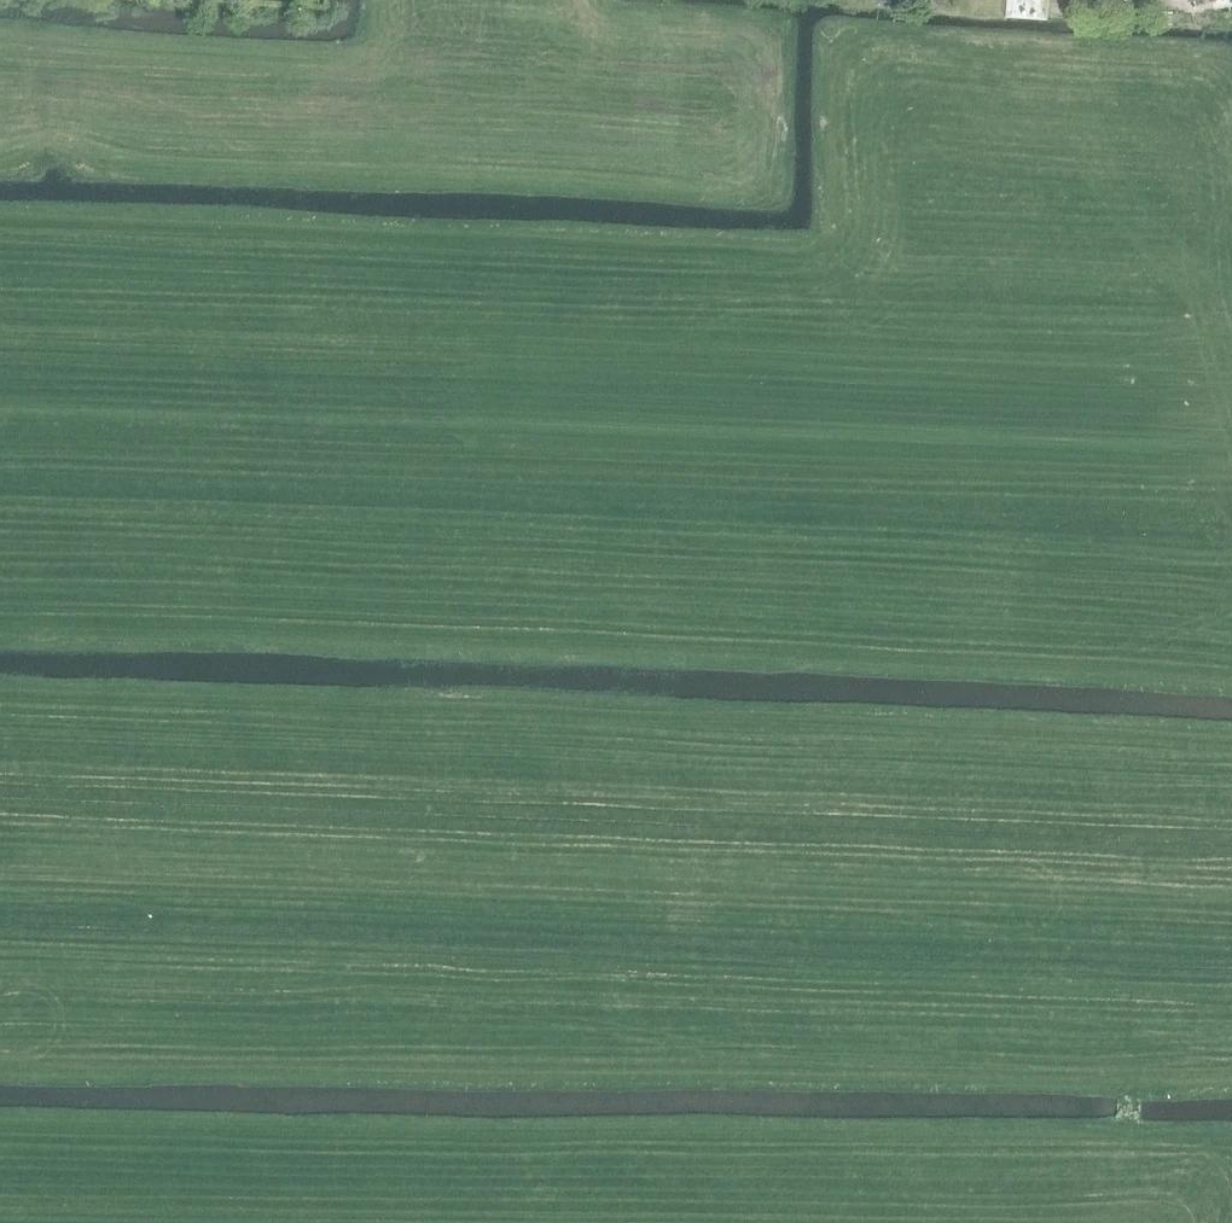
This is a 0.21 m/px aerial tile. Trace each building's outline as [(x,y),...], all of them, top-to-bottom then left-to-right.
[(1041,12),(1042,0),(1007,0),(1006,10),(1041,12)]
